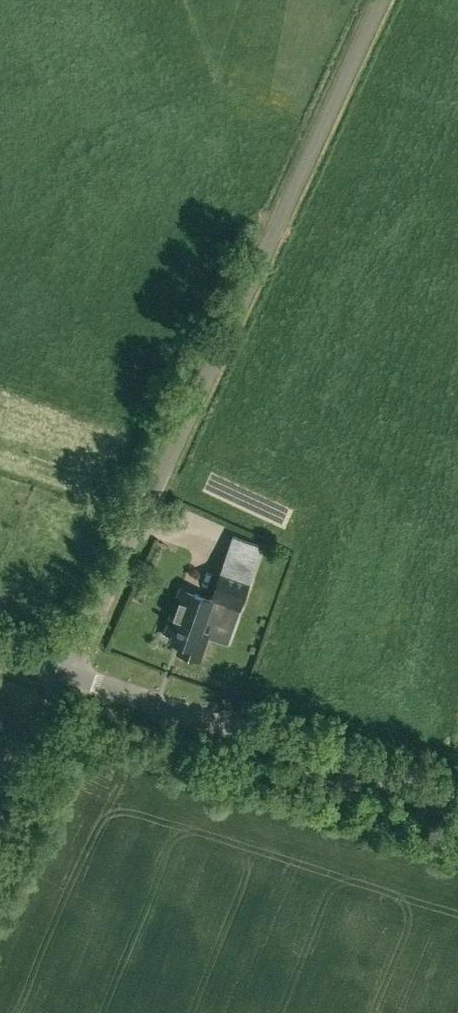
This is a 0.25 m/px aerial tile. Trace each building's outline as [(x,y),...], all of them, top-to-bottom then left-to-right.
[(220,625),(227,605),(240,609),(251,577),(223,567),(213,598),(195,592),(194,596),(180,591),(169,623),(176,625),(171,639),(181,643),(180,646),(201,654),(208,635),(201,632),(205,619),(220,625)]
